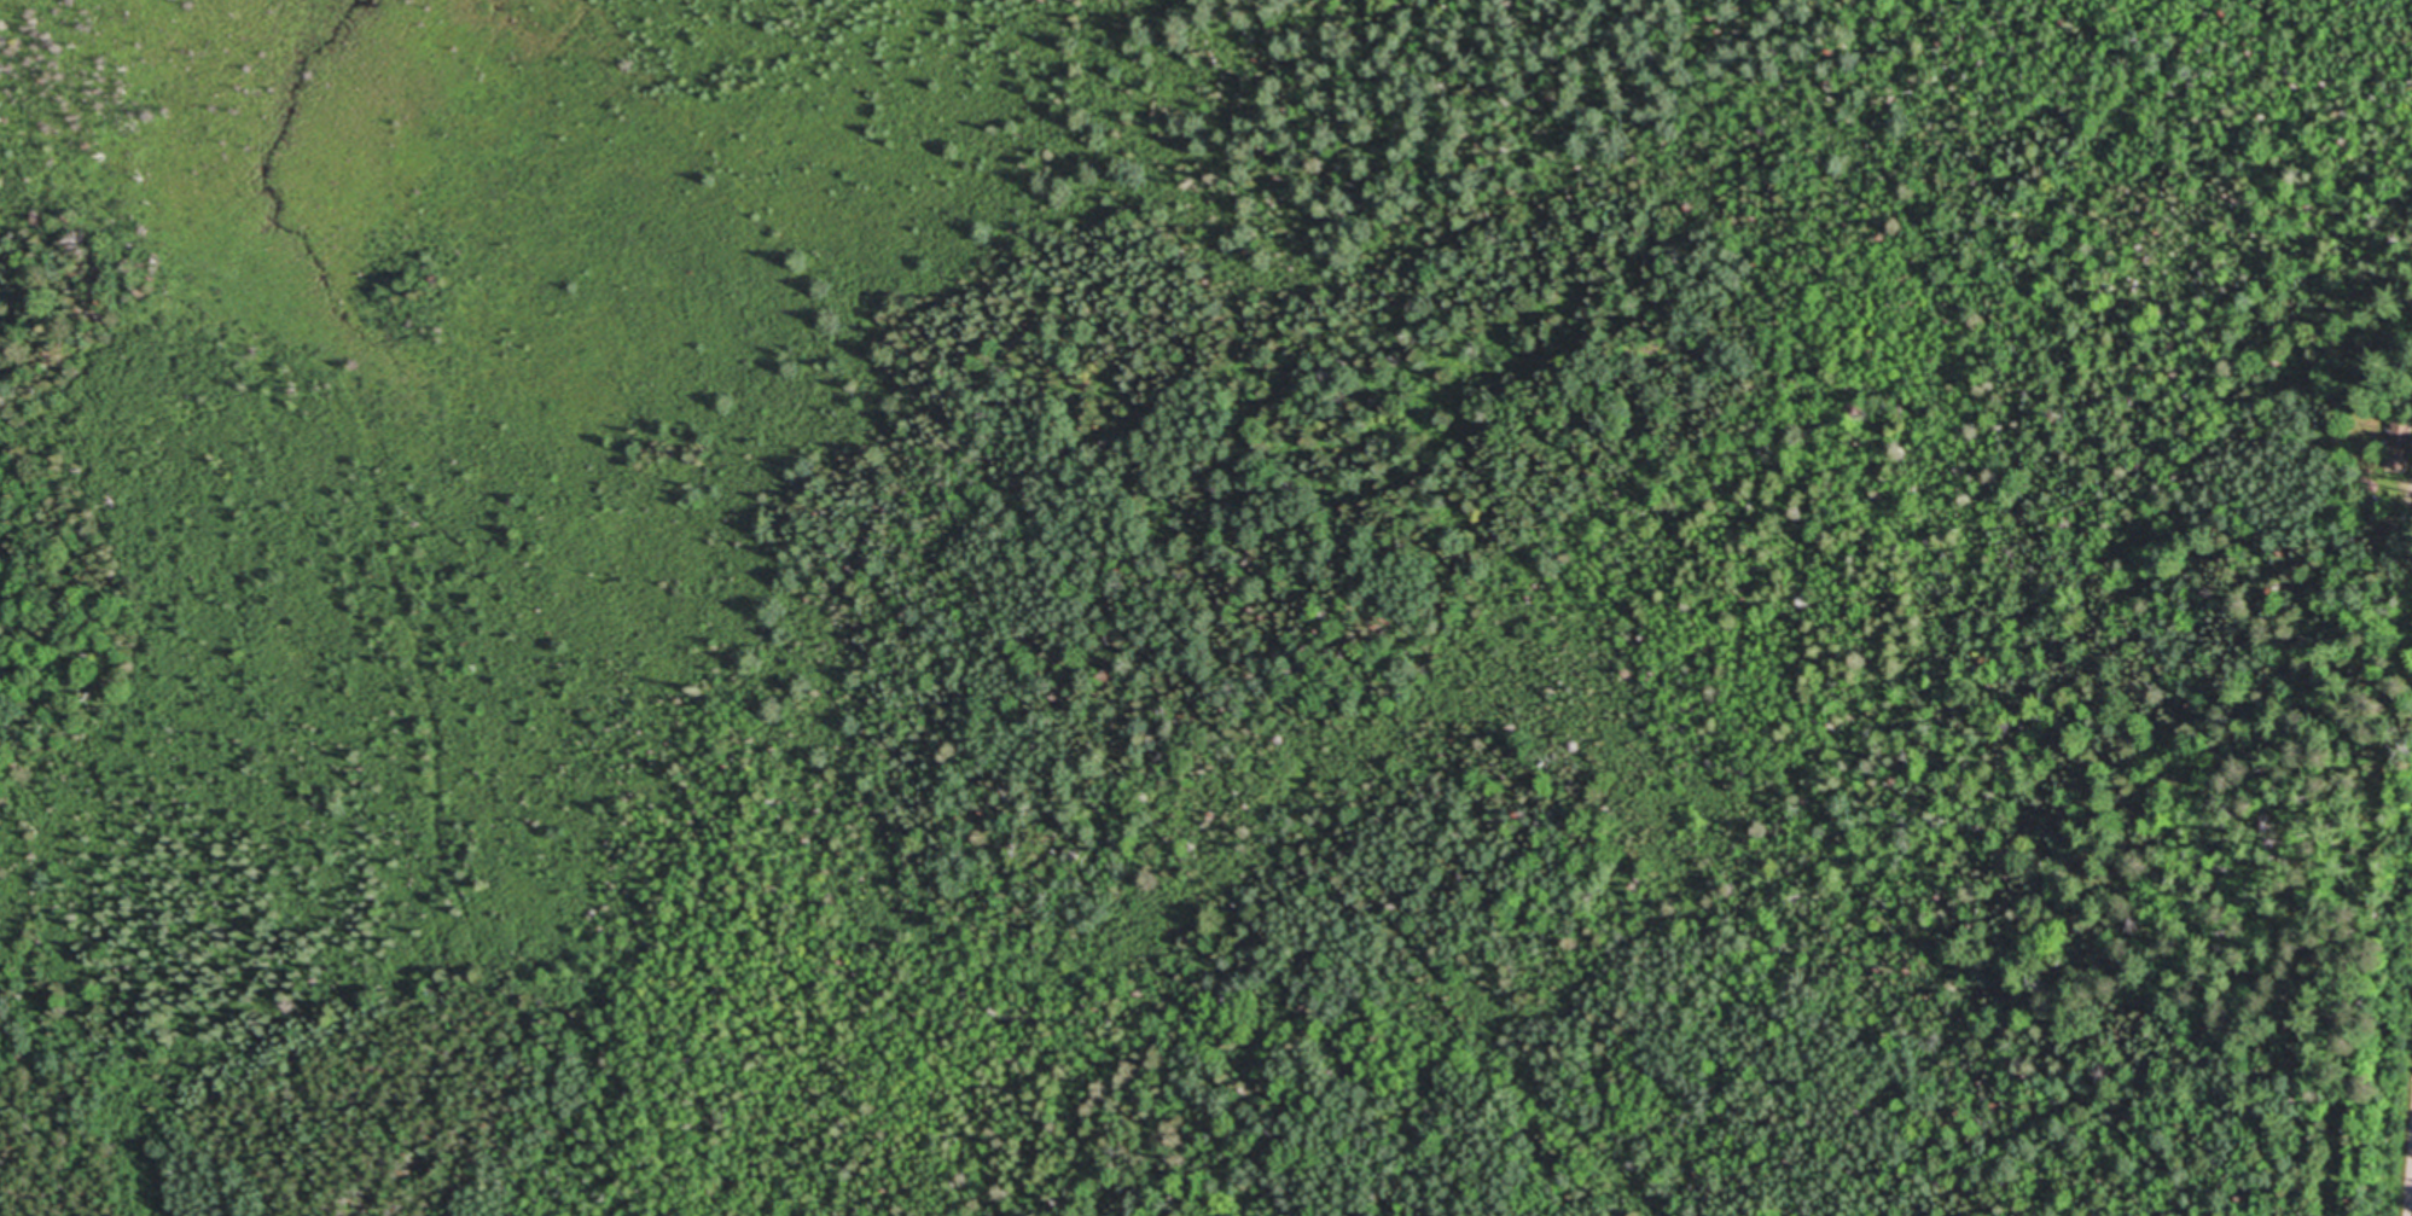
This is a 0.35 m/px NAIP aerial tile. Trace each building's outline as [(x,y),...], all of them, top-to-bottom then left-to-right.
[(2397,421),(2388,471),(2410,475),(2411,461),(2411,424),(2397,421)]
